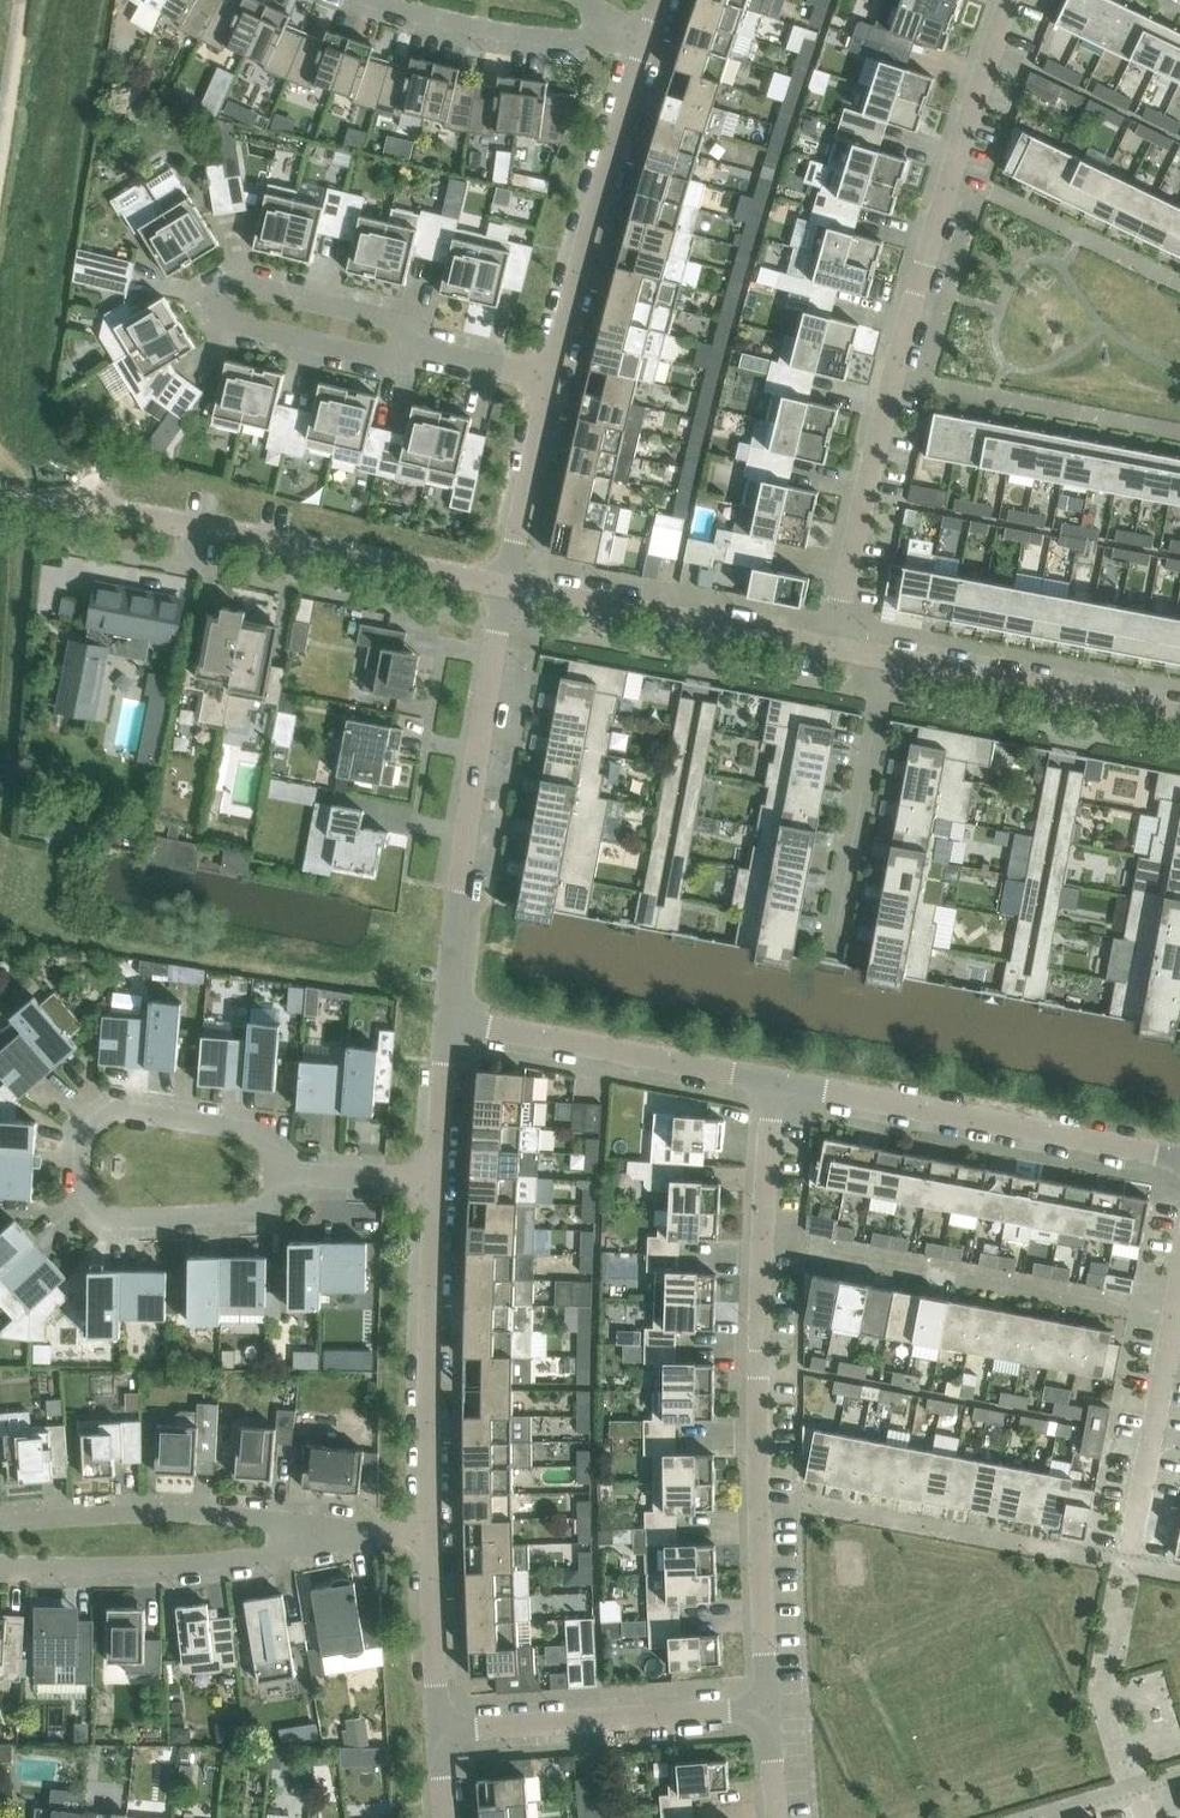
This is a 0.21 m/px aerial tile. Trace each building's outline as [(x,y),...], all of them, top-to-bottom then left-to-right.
[(163,11),(169,0),(144,0),(163,11)] [(163,11),(182,22),(179,27),(201,38),(221,0),(169,0),(163,11)] [(246,55),(269,5),(258,0),(244,0),(241,6),(228,0),(221,0),(201,38),(223,50),(226,45),(246,55)] [(692,18),(737,33),(755,39),(763,14),(761,13),(721,0),(698,0),(692,18)] [(761,13),(765,0),(721,0),(761,13)] [(816,5),(828,9),(831,0),(818,0),(816,5)] [(854,34),(867,39),(901,50),(905,37),(915,40),(944,49),(951,31),(948,30),(951,22),(889,0),(885,0),(876,24),(862,19),(858,21),(854,34)] [(951,22),(954,14),(956,15),(962,0),(889,0),(951,22)] [(1080,35),(1097,0),(1067,0),(1056,23),(1055,23),(1080,35)] [(1080,35),(1104,48),(1125,5),(1114,0),(1097,0),(1080,35)] [(1125,5),(1104,48),(1129,60),(1150,17),(1135,10),(1134,12),(1126,8),(1128,3),(1127,2),(1125,5)] [(264,69),(287,78),(305,35),(286,27),(292,15),(269,5),(246,55),(247,55),(266,64),(264,69)] [(822,24),(828,9),(816,5),(811,20),(822,24)] [(1150,17),(1129,60),(1131,61),(1131,59),(1154,70),(1174,29),(1160,22),(1159,24),(1150,19),(1153,15),(1151,14),(1150,17)] [(684,41),(683,43),(729,57),(747,63),(755,39),(737,33),(692,18),(686,35),(684,41)] [(1179,82),(1179,81),(1179,34),(1175,31),(1177,27),(1176,26),(1174,29),(1154,70),(1179,82)] [(332,89),(333,90),(351,38),(328,30),(323,42),(305,35),(287,78),(310,88),(312,82),(332,89)] [(901,50),(867,39),(854,34),(849,50),(880,60),(871,86),(923,103),(926,95),(929,96),(935,77),(896,65),(901,50)] [(805,37),(800,53),(811,56),(817,41),(805,37)] [(351,38),(333,90),(334,90),(354,97),(353,102),(377,109),(390,64),(370,59),(375,46),(351,38)] [(683,43),(675,68),(721,82),(729,57),(683,43)] [(806,72),(811,56),(800,53),(795,68),(806,72)] [(423,116),(424,116),(436,63),(412,57),(409,70),(390,64),(377,109),(401,116),(402,111),(423,116)] [(1048,59),(1043,69),(1061,77),(1066,67),(1048,59)] [(436,63),(424,116),(425,116),(446,121),(444,126),(469,131),(477,85),(458,81),(461,68),(436,63)] [(1083,75),(1066,67),(1061,77),(1078,85),(1083,75)] [(675,68),(667,92),(714,106),(721,82),(675,68)] [(1055,103),(1059,96),(1063,86),(1031,71),(1025,89),(1055,103)] [(516,133),(524,79),(499,75),(497,89),(477,85),(469,131),(494,135),(494,130),(516,133)] [(538,141),(562,144),(576,98),(574,97),(547,95),(548,82),(524,79),(516,133),(539,136),(538,141)] [(136,80),(131,93),(144,98),(149,85),(136,80)] [(1098,82),(1093,92),(1110,101),(1115,91),(1098,82)] [(789,85),(784,101),(796,104),(801,89),(789,85)] [(844,107),(840,122),(873,133),(878,118),(917,131),(923,112),(921,111),(923,103),(871,86),(863,113),(844,107)] [(1063,86),(1059,96),(1078,105),(1082,95),(1063,86)] [(1132,99),(1115,91),(1110,101),(1128,109),(1132,99)] [(667,92),(660,117),(706,131),(721,135),(722,133),(729,111),(714,106),(667,92)] [(216,119),(222,106),(205,99),(199,112),(216,119)] [(1085,109),(1102,117),(1107,107),(1090,99),(1085,109)] [(231,100),(225,112),(243,120),(248,108),(231,100)] [(791,120),(796,104),(784,101),(779,116),(791,120)] [(1147,106),(1142,116),(1160,125),(1164,115),(1147,106)] [(1124,116),(1107,107),(1102,117),(1120,125),(1124,116)] [(1164,115),(1160,125),(1177,133),(1179,127),(1179,122),(1164,115)] [(660,117),(652,142),(699,155),(706,131),(660,117)] [(828,164),(897,185),(899,177),(902,178),(908,159),(869,146),(873,133),(840,122),(835,137),(837,138),(828,164)] [(1134,133),(1152,141),(1156,131),(1139,123),(1134,133)] [(1026,187),(1036,192),(1058,147),(1014,126),(1014,127),(1005,155),(1010,158),(1004,171),(1028,182),(1026,187)] [(1174,140),(1156,131),(1152,141),(1169,149),(1174,140)] [(774,133),(769,149),(780,153),(785,137),(774,133)] [(652,142),(646,165),(645,167),(691,180),(699,155),(652,142)] [(1060,203),(1061,203),(1082,159),(1058,147),(1036,192),(1046,196),(1048,192),(1062,199),(1060,203)] [(776,168),(780,153),(769,149),(764,165),(776,168)] [(1085,215),(1107,171),(1082,159),(1061,203),(1071,208),(1073,204),(1087,211),(1085,215)] [(215,214),(231,212),(223,163),(207,166),(215,214)] [(223,163),(231,212),(247,209),(242,175),(226,177),(224,163),(223,163)] [(818,190),(814,205),(848,215),(852,201),(891,213),(897,194),(895,193),(897,185),(828,164),(820,191),(818,190)] [(172,167),(147,182),(157,199),(194,260),(220,245),(183,184),(182,184),(172,167)] [(638,189),(638,192),(693,207),(700,182),(691,180),(645,167),(640,183),(638,189)] [(508,184),(510,173),(496,171),(494,182),(508,184)] [(1098,216),(1111,223),(1131,182),(1107,171),(1085,215),(1096,220),(1098,216)] [(531,176),(528,187),(548,192),(551,181),(531,176)] [(759,182),(754,197),(766,201),(771,185),(759,182)] [(1122,228),(1136,235),(1156,194),(1131,182),(1111,223),(1112,223),(1110,227),(1120,232),(1122,228)] [(254,248),(283,255),(296,199),(298,190),(269,183),(254,248)] [(321,222),(339,226),(347,191),(329,187),(325,206),(296,199),(283,255),(312,262),(321,222)] [(347,270),(376,277),(390,220),(361,214),(365,195),(347,191),(339,226),(357,230),(347,270)] [(638,192),(631,217),(692,233),(699,208),(693,207),(638,192)] [(737,194),(733,208),(749,212),(753,198),(737,194)] [(1136,235),(1134,239),(1145,244),(1147,240),(1161,246),(1159,251),(1179,207),(1179,206),(1156,194),(1136,235)] [(761,216),(766,201),(754,197),(750,213),(761,216)] [(169,276),(194,260),(157,199),(150,198),(126,213),(136,230),(140,228),(169,276)] [(814,205),(809,221),(819,224),(811,251),(873,268),(875,260),(878,261),(883,241),(854,233),(844,230),(848,215),(814,205)] [(414,244),(432,248),(441,212),(423,208),(422,212),(393,206),(390,220),(376,277),(405,284),(414,244)] [(1159,251),(1170,256),(1172,252),(1179,256),(1179,207),(1159,251)] [(440,292),(469,299),(485,234),(457,226),(459,217),(441,212),(432,248),(450,252),(440,292)] [(624,239),(624,242),(688,259),(689,259),(696,234),(692,233),(631,217),(626,233),(624,239)] [(744,234),(740,246),(752,249),(756,234),(745,230),(744,234)] [(738,232),(734,244),(740,246),(744,234),(738,232)] [(506,276),(525,281),(533,246),(534,246),(485,234),(469,299),(498,306),(506,276)] [(618,265),(617,267),(682,283),(688,259),(624,242),(619,258),(618,265)] [(745,274),(752,249),(740,246),(736,262),(734,270),(745,274)] [(135,262),(101,254),(79,248),(78,248),(76,264),(132,278),(135,262)] [(774,286),(790,290),(824,300),(828,285),(868,296),(873,277),(870,276),(873,268),(820,253),(811,251),(803,277),(778,270),(774,286)] [(76,264),(73,281),(93,286),(128,294),(132,278),(76,264)] [(617,267),(610,292),(676,308),(682,283),(617,267)] [(731,279),(727,295),(739,298),(743,282),(731,279)] [(804,310),(797,337),(850,351),(852,343),(855,344),(860,324),(820,314),(824,300),(790,290),(786,305),(804,310)] [(610,292),(604,317),(667,332),(669,333),(676,308),(610,292)] [(734,314),(739,298),(727,295),(723,310),(734,314)] [(131,352),(180,322),(164,297),(135,315),(126,301),(124,301),(126,303),(107,314),(102,336),(117,360),(115,361),(115,362),(131,352)] [(745,308),(742,317),(751,320),(754,311),(745,308)] [(598,340),(597,342),(644,353),(661,357),(667,332),(604,317),(600,333),(598,340)] [(168,377),(162,368),(195,347),(180,322),(131,352),(115,362),(145,409),(168,377)] [(718,328),(714,344),(726,347),(730,331),(718,328)] [(771,359),(768,375),(802,383),(806,369),(846,379),(851,360),(848,359),(850,351),(797,337),(784,334),(777,361),(771,359)] [(597,342),(593,358),(591,367),(638,378),(655,382),(660,357),(644,353),(597,342)] [(719,371),(726,347),(714,344),(710,360),(708,369),(719,371)] [(755,361),(753,369),(767,373),(770,359),(762,357),(755,361)] [(240,431),(243,422),(256,367),(227,360),(211,425),(240,431)] [(285,373),(256,367),(243,422),(271,429),(267,448),(285,452),(293,418),(275,413),(285,373)] [(591,367),(586,390),(585,393),(632,403),(638,378),(591,367)] [(708,369),(701,393),(713,396),(717,380),(719,371),(708,369)] [(170,410),(191,382),(177,372),(157,400),(170,410)] [(767,420),(829,435),(831,426),(834,427),(838,408),(798,398),(802,383),(768,375),(764,390),(773,393),(767,420)] [(204,391),(191,382),(170,410),(183,420),(204,391)] [(311,422),(293,418),(285,452),(303,456),(305,447),(334,453),(349,389),(320,382),(311,422)] [(349,389),(334,453),(333,458),(361,465),(360,470),(378,474),(386,440),(369,436),(378,396),(349,389)] [(580,416),(579,418),(626,428),(640,431),(645,406),(632,403),(585,393),(581,409),(580,416)] [(709,412),(713,396),(701,393),(698,409),(709,412)] [(156,401),(149,411),(162,421),(170,411),(156,401)] [(378,474),(396,478),(425,485),(426,481),(443,411),(414,404),(404,444),(386,440),(378,474)] [(472,418),(443,411),(426,481),(455,487),(450,506),(471,511),(490,423),(489,422),(481,462),(462,458),(472,418)] [(924,455),(954,460),(963,413),(962,413),(961,418),(952,416),(952,415),(935,411),(929,439),(927,454),(925,453),(924,455)] [(964,413),(963,413),(954,460),(981,466),(990,418),(989,418),(989,421),(973,418),(972,420),(963,419),(964,413)] [(827,443),(829,435),(767,420),(755,417),(750,442),(738,439),(734,457),(747,460),(782,468),(785,453),(825,463),(830,443),(827,443)] [(574,443),(620,454),(634,457),(640,431),(626,428),(579,418),(574,443)] [(981,466),(1008,471),(1017,423),(1016,423),(1016,427),(999,423),(999,425),(990,424),(991,418),(990,418),(981,466)] [(1018,423),(1017,423),(1008,471),(1034,475),(1042,432),(1026,429),(1026,430),(1017,429),(1018,423)] [(694,426),(690,442),(702,445),(705,429),(694,426)] [(1034,475),(1061,481),(1069,437),(1053,434),(1053,435),(1044,434),(1045,429),(1043,428),(1042,432),(1034,475)] [(1070,433),(1069,437),(1061,481),(1088,486),(1097,439),(1097,438),(1096,442),(1080,439),(1080,441),(1070,439),(1071,434),(1070,433)] [(1088,486),(1115,491),(1123,447),(1107,444),(1107,446),(1097,444),(1098,439),(1097,439),(1088,486)] [(690,442),(684,467),(696,470),(702,445),(690,442)] [(568,466),(568,469),(615,478),(628,481),(634,457),(620,454),(574,443),(570,460),(568,466)] [(1123,447),(1115,491),(1142,496),(1151,449),(1150,452),(1134,449),(1134,451),(1124,449),(1125,444),(1124,444),(1123,447)] [(1152,449),(1151,449),(1142,496),(1169,501),(1178,454),(1177,457),(1161,454),(1160,456),(1151,454),(1152,449)] [(1179,503),(1179,459),(1178,459),(1179,454),(1178,454),(1169,501),(1179,503)] [(742,504),(756,507),(809,518),(811,510),(814,511),(818,491),(778,483),(782,468),(747,460),(744,475),(748,476),(742,504)] [(684,467),(679,492),(691,494),(696,470),(684,467)] [(568,469),(563,492),(562,494),(609,503),(615,478),(568,469)] [(908,500),(945,508),(948,492),(911,484),(908,500)] [(687,510),(691,494),(679,492),(675,507),(687,510)] [(558,517),(557,519),(604,528),(616,531),(621,506),(609,503),(562,494),(559,510),(558,517)] [(955,498),(953,509),(972,513),(974,502),(955,498)] [(993,506),(974,502),(972,513),(991,516),(993,506)] [(718,527),(714,543),(763,553),(766,538),(806,547),(811,527),(808,527),(809,518),(756,507),(750,534),(718,527)] [(906,508),(903,524),(913,526),(916,510),(906,508)] [(1009,509),(1007,519),(1026,523),(1028,512),(1009,509)] [(677,558),(683,530),(685,518),(657,512),(655,525),(669,527),(663,556),(677,558)] [(1047,516),(1028,512),(1026,523),(1045,526),(1047,516)] [(943,515),(941,525),(961,529),(963,518),(943,515)] [(552,543),(550,552),(561,554),(597,561),(609,564),(616,531),(604,528),(557,519),(552,543)] [(988,534),(990,524),(971,520),(969,530),(988,534)] [(1060,533),(1079,537),(1081,526),(1062,522),(1061,529),(1060,533)] [(649,553),(663,556),(669,527),(655,525),(649,553)] [(1004,537),(1023,541),(1025,530),(1006,526),(1004,537)] [(1081,526),(1079,537),(1098,540),(1098,537),(1100,530),(1081,526)] [(1115,540),(1134,543),(1136,533),(1117,529),(1115,540)] [(1044,534),(1025,530),(1023,541),(1042,544),(1044,534)] [(1058,544),(1077,547),(1079,537),(1060,533),(1059,537),(1058,544)] [(1154,536),(1136,533),(1134,543),(1152,547),(1154,536)] [(689,537),(684,560),(715,566),(716,559),(754,567),(748,595),(801,606),(803,596),(806,597),(810,578),(760,568),(763,553),(714,543),(689,537)] [(1098,540),(1079,537),(1077,547),(1096,551),(1097,544),(1098,540)] [(1179,552),(1179,541),(1170,539),(1168,550),(1179,552)] [(1111,557),(1130,561),(1132,550),(1113,547),(1111,557)] [(891,563),(885,594),(900,596),(897,609),(914,613),(913,617),(924,619),(933,570),(936,554),(909,549),(906,565),(904,565),(891,563)] [(1151,554),(1132,550),(1130,561),(1149,565),(1151,554)] [(1179,570),(1179,559),(1167,557),(1165,568),(1179,570)] [(950,624),(951,624),(960,576),(933,570),(924,619),(935,621),(936,617),(951,620),(950,624)] [(963,622),(978,625),(986,580),(960,576),(951,624),(962,626),(963,622)] [(990,627),(1005,630),(1013,586),(986,580),(978,625),(977,629),(989,631),(990,627)] [(72,640),(60,703),(91,708),(101,651),(109,653),(147,660),(151,638),(176,643),(183,601),(136,592),(137,589),(123,586),(122,590),(96,585),(85,643),(72,640)] [(1017,632),(1032,635),(1040,591),(1013,586),(1005,630),(1004,634),(1016,637),(1017,632)] [(1040,591),(1032,635),(1031,639),(1043,642),(1044,637),(1059,640),(1067,596),(1040,591)] [(1085,650),(1095,601),(1067,596),(1059,640),(1058,645),(1070,647),(1071,642),(1086,645),(1085,650)] [(1112,655),(1122,606),(1095,601),(1085,650),(1097,652),(1097,647),(1113,650),(1112,655)] [(1139,660),(1140,660),(1149,611),(1122,606),(1112,655),(1124,657),(1124,652),(1139,655),(1139,660)] [(200,720),(224,724),(245,618),(246,611),(223,607),(222,614),(208,611),(199,661),(185,658),(180,685),(205,690),(200,720)] [(1165,665),(1167,665),(1176,616),(1149,611),(1140,660),(1150,662),(1151,657),(1166,660),(1165,665)] [(1176,616),(1167,665),(1177,667),(1178,662),(1179,663),(1179,617),(1176,616)] [(274,623),(245,618),(224,724),(245,728),(251,698),(279,704),(286,667),(272,665),(279,624),(274,623)] [(311,623),(295,620),(290,649),(306,652),(311,623)] [(415,686),(418,668),(421,654),(414,652),(404,650),(407,632),(361,623),(357,643),(370,646),(367,665),(379,668),(374,692),(412,699),(414,690),(417,690),(417,686),(415,686)] [(571,659),(570,660),(567,676),(562,675),(559,693),(559,694),(561,694),(564,695),(593,700),(591,708),(611,712),(611,713),(615,714),(618,695),(624,696),(628,672),(629,672),(629,671),(629,670),(591,663),(571,659)] [(151,672),(147,694),(151,695),(173,699),(177,677),(151,672)] [(282,692),(278,709),(279,709),(293,712),(297,695),(282,692)] [(558,698),(556,709),(556,711),(554,720),(553,722),(551,734),(551,736),(553,736),(556,737),(585,742),(584,750),(603,754),(603,755),(607,755),(612,731),(608,730),(611,713),(611,712),(591,708),(593,700),(564,695),(561,694),(559,694),(559,695),(558,698)] [(681,696),(675,724),(690,727),(696,699),(681,696)] [(813,705),(771,697),(771,698),(763,739),(763,741),(777,743),(777,742),(797,746),(798,739),(827,744),(831,745),(833,745),(833,744),(836,727),(831,726),(834,709),(813,705)] [(703,700),(698,728),(713,731),(718,703),(703,700)] [(350,777),(393,785),(398,759),(390,758),(392,748),(399,750),(403,729),(348,718),(337,775),(338,775),(350,777)] [(908,759),(910,760),(913,760),(942,766),(941,774),(965,779),(968,761),(990,765),(994,741),(995,739),(979,736),(941,729),(920,725),(920,726),(917,742),(912,741),(908,759)] [(546,762),(546,764),(543,776),(543,777),(545,778),(548,778),(577,784),(576,792),(599,796),(604,773),(600,772),(603,755),(603,754),(584,750),(585,742),(556,737),(553,736),(551,736),(550,739),(548,750),(548,752),(546,762)] [(830,762),(830,760),(832,752),(833,746),(833,745),(831,745),(827,744),(798,739),(797,746),(777,742),(777,743),(774,761),(770,761),(765,785),(769,786),(770,785),(789,788),(791,781),(820,786),(823,787),(825,787),(825,786),(827,774),(828,772),(830,762)] [(671,745),(667,766),(683,769),(687,748),(671,745)] [(694,749),(690,770),(705,773),(709,752),(694,749)] [(1085,772),(1084,778),(1100,781),(1104,762),(1104,761),(1088,757),(1085,772)] [(900,800),(900,801),(902,802),(905,802),(934,808),(933,816),(953,820),(967,822),(975,781),(965,779),(941,774),(942,766),(913,760),(910,760),(908,759),(908,761),(907,766),(905,774),(905,776),(903,786),(903,788),(900,800)] [(1048,765),(1042,793),(1057,796),(1063,768),(1048,765)] [(1036,766),(1034,780),(1043,782),(1046,768),(1036,766)] [(1070,769),(1064,797),(1080,800),(1084,778),(1085,772),(1084,772),(1070,769)] [(1156,796),(1161,797),(1157,816),(1161,817),(1161,816),(1179,819),(1179,774),(1160,770),(1160,771),(1160,772),(1160,773),(1156,796)] [(338,775),(335,789),(347,791),(350,777),(338,775)] [(268,777),(265,792),(269,793),(268,795),(315,804),(318,786),(268,777)] [(535,818),(535,819),(537,820),(540,820),(569,826),(568,833),(602,840),(609,798),(599,796),(576,792),(577,784),(548,778),(545,778),(543,777),(543,778),(543,779),(540,792),(540,794),(538,804),(538,805),(535,818)] [(817,828),(820,816),(820,814),(822,804),(822,802),(824,792),(825,788),(825,787),(823,787),(820,786),(791,781),(789,788),(770,785),(769,786),(766,803),(762,802),(757,827),(761,828),(761,826),(781,830),(783,822),(812,828),(815,828),(817,829),(817,828)] [(664,787),(660,807),(675,810),(679,789),(664,787)] [(686,791),(682,812),(697,815),(701,794),(686,791)] [(893,842),(892,843),(894,843),(897,844),(927,850),(925,857),(945,861),(945,862),(949,863),(953,839),(949,838),(953,820),(933,816),(934,808),(905,802),(902,802),(900,801),(900,802),(899,806),(897,816),(897,818),(895,828),(895,830),(893,842)] [(376,873),(381,844),(386,845),(389,832),(361,827),(364,810),(333,804),(327,835),(338,837),(333,865),(360,870),(359,873),(366,874),(367,872),(376,873)] [(1038,814),(1034,835),(1049,838),(1053,817),(1038,814)] [(1149,857),(1173,861),(1175,853),(1179,854),(1179,819),(1161,816),(1161,817),(1158,834),(1154,833),(1149,857)] [(1060,818),(1057,839),(1072,842),(1075,824),(1076,821),(1060,818)] [(527,860),(527,861),(529,861),(532,862),(561,867),(560,875),(594,882),(602,840),(568,833),(569,826),(540,820),(537,820),(535,819),(535,820),(532,834),(532,836),(530,845),(530,847),(527,860)] [(754,844),(749,868),(773,872),(775,864),(804,870),(807,870),(809,871),(809,870),(812,857),(812,855),(814,846),(814,844),(816,832),(817,830),(817,829),(815,828),(812,828),(783,822),(781,830),(761,826),(761,828),(758,845),(754,844)] [(656,828),(652,849),(667,852),(671,831),(656,828)] [(678,833),(674,854),(689,856),(693,835),(678,833)] [(186,841),(181,865),(196,868),(201,844),(186,841)] [(885,884),(885,885),(887,885),(890,886),(919,891),(917,899),(937,903),(937,904),(941,905),(946,880),(941,879),(945,862),(945,861),(925,857),(927,850),(897,844),(894,843),(892,843),(892,844),(892,846),(890,858),(889,860),(887,869),(887,871),(885,884)] [(223,867),(245,872),(249,853),(226,849),(223,867)] [(1132,896),(1165,903),(1167,895),(1179,898),(1179,854),(1175,853),(1173,861),(1149,857),(1139,855),(1132,896)] [(1030,856),(1026,877),(1042,880),(1045,859),(1030,856)] [(1053,860),(1049,881),(1064,883),(1068,863),(1053,860)] [(519,904),(517,914),(553,920),(554,910),(587,917),(587,916),(594,882),(560,875),(561,867),(532,862),(529,861),(527,861),(527,862),(524,876),(524,878),(522,887),(522,889),(520,901),(519,903),(519,904)] [(739,866),(731,908),(742,910),(765,914),(767,906),(796,911),(799,912),(801,912),(802,912),(804,899),(804,897),(806,888),(806,886),(809,872),(809,871),(807,870),(804,870),(775,864),(773,872),(749,868),(739,866)] [(648,870),(644,891),(659,894),(663,873),(648,870)] [(670,874),(666,895),(681,898),(685,877),(670,874)] [(877,926),(877,927),(879,927),(882,927),(911,933),(909,941),(933,945),(938,922),(933,921),(937,904),(937,903),(917,899),(919,891),(890,886),(887,885),(885,885),(884,886),(884,887),(882,900),(881,902),(880,911),(879,913),(877,926)] [(1124,938),(1158,944),(1159,937),(1179,941),(1179,898),(1167,895),(1165,903),(1132,896),(1124,938)] [(1022,898),(1019,918),(1034,921),(1038,900),(1022,898)] [(638,900),(634,923),(638,924),(637,926),(656,930),(661,904),(657,904),(642,901),(638,900)] [(1045,902),(1041,922),(1056,925),(1060,904),(1045,902)] [(661,904),(656,930),(675,933),(675,931),(678,932),(683,909),(679,908),(664,905),(661,904)] [(735,943),(735,944),(758,949),(756,958),(791,965),(793,955),(793,954),(796,941),(796,939),(798,929),(799,927),(801,914),(801,912),(799,912),(796,911),(767,906),(765,914),(742,910),(735,943)] [(868,970),(867,979),(902,986),(904,976),(927,981),(927,980),(933,947),(933,945),(909,941),(911,933),(882,927),(879,927),(877,927),(876,928),(874,941),(873,944),(872,953),(871,955),(869,967),(869,969),(868,970)] [(1108,978),(1116,979),(1150,986),(1151,978),(1179,984),(1179,941),(1159,937),(1158,944),(1124,938),(1115,937),(1108,978)] [(1015,939),(1011,960),(1026,963),(1030,942),(1015,939)] [(1037,943),(1033,964),(1048,967),(1052,949),(1052,946),(1037,943)] [(140,959),(139,974),(154,975),(155,962),(140,959)] [(155,962),(154,975),(169,976),(170,964),(155,962)] [(196,968),(195,983),(205,983),(206,970),(196,968)] [(1001,992),(1001,993),(1005,993),(1004,995),(1023,999),(1028,973),(1024,973),(1009,970),(1005,969),(1001,992)] [(1028,973),(1023,999),(1041,1002),(1042,1000),(1045,1001),(1045,1000),(1050,978),(1046,977),(1031,974),(1028,973)] [(1109,1015),(1142,1021),(1140,1031),(1176,1038),(1177,1028),(1178,1027),(1178,1025),(1179,1014),(1179,984),(1151,978),(1150,986),(1116,979),(1109,1014),(1109,1015)] [(304,1013),(304,1014),(318,1015),(320,988),(306,986),(306,987),(304,1013)] [(52,1062),(56,1066),(66,1057),(78,1046),(70,1037),(84,1025),(55,992),(42,1004),(34,996),(12,1016),(52,1062)] [(133,1065),(147,1066),(147,1060),(152,999),(151,999),(150,1018),(104,1014),(100,1062),(133,1065)] [(147,1060),(147,1066),(160,1067),(177,1068),(182,1002),(152,999),(147,1060)] [(239,1004),(238,1019),(249,1020),(250,1005),(239,1004)] [(14,1019),(0,1031),(0,1073),(7,1081),(0,1087),(0,1094),(8,1103),(18,1094),(21,1097),(45,1075),(56,1066),(52,1062),(12,1016),(11,1017),(14,1019)] [(249,1039),(246,1081),(245,1087),(259,1088),(276,1089),(281,1023),(250,1021),(249,1039)] [(203,1035),(199,1083),(232,1086),(245,1087),(246,1081),(249,1039),(248,1039),(249,1026),(235,1025),(234,1038),(203,1035)] [(297,1108),(330,1110),(344,1111),(344,1106),(349,1045),(348,1045),(347,1063),(301,1060),(297,1108)] [(349,1045),(344,1106),(344,1111),(357,1113),(374,1114),(375,1097),(385,1098),(388,1098),(388,1100),(390,1101),(393,1059),(378,1058),(379,1047),(349,1045)] [(479,1068),(476,1095),(531,1099),(533,1078),(526,1078),(526,1072),(479,1068)] [(285,1072),(284,1090),(298,1091),(299,1072),(285,1072)] [(476,1095),(475,1121),(534,1125),(536,1099),(531,1099),(476,1095)] [(30,1151),(35,1151),(36,1138),(37,1121),(0,1119),(2,1103),(0,1101),(0,1149),(30,1151)] [(571,1130),(586,1131),(588,1102),(573,1101),(571,1130)] [(602,1103),(588,1102),(586,1131),(600,1132),(602,1103)] [(652,1161),(684,1163),(685,1148),(705,1149),(705,1147),(723,1148),(725,1120),(707,1119),(707,1116),(677,1114),(665,1113),(663,1145),(653,1144),(652,1161)] [(534,1125),(475,1121),(473,1147),(539,1151),(541,1126),(534,1125)] [(587,1138),(586,1154),(598,1155),(600,1139),(587,1138)] [(813,1161),(811,1160),(810,1185),(812,1185),(812,1182),(817,1183),(845,1188),(853,1143),(825,1138),(820,1165),(813,1164),(813,1161)] [(853,1143),(845,1188),(871,1193),(880,1148),(853,1143)] [(473,1147),(471,1173),(537,1177),(539,1151),(473,1147)] [(880,1148),(871,1193),(898,1198),(907,1153),(880,1148)] [(34,1165),(35,1151),(30,1151),(0,1149),(0,1196),(32,1198),(34,1165)] [(907,1153),(898,1198),(925,1203),(934,1158),(907,1153)] [(585,1170),(597,1171),(598,1155),(586,1154),(585,1170)] [(934,1158),(925,1203),(952,1208),(961,1163),(934,1158)] [(683,1179),(684,1163),(652,1161),(627,1160),(627,1170),(633,1178),(644,1179),(644,1185),(647,1189),(671,1190),(670,1207),(659,1207),(659,1208),(719,1211),(721,1184),(703,1183),(703,1180),(683,1179)] [(961,1163),(952,1208),(979,1213),(988,1168),(961,1163)] [(988,1168),(979,1213),(1006,1219),(1014,1173),(988,1168)] [(471,1173),(470,1199),(536,1202),(537,1177),(471,1173)] [(1014,1173),(1006,1219),(1033,1224),(1041,1178),(1014,1173)] [(1041,1178),(1033,1224),(1060,1229),(1068,1183),(1041,1178)] [(1068,1183),(1060,1229),(1087,1234),(1095,1188),(1068,1183)] [(583,1205),(596,1205),(597,1189),(584,1188),(583,1205)] [(1095,1188),(1087,1234),(1114,1239),(1122,1193),(1095,1188)] [(1114,1239),(1141,1244),(1150,1199),(1122,1193),(1114,1239)] [(470,1199),(469,1225),(535,1228),(536,1202),(470,1199)] [(595,1221),(596,1205),(583,1205),(583,1221),(595,1221)] [(719,1211),(659,1208),(670,1209),(669,1226),(658,1226),(658,1236),(648,1235),(648,1253),(679,1254),(680,1238),(700,1240),(700,1237),(718,1238),(719,1211)] [(807,1232),(835,1236),(838,1219),(808,1214),(807,1232)] [(26,1232),(15,1220),(0,1233),(0,1275),(31,1246),(35,1242),(26,1232)] [(469,1225),(468,1250),(534,1253),(535,1228),(469,1225)] [(837,1225),(835,1236),(852,1239),(854,1229),(837,1225)] [(889,1246),(891,1235),(874,1232),(872,1243),(889,1246)] [(908,1239),(891,1235),(889,1246),(906,1250),(908,1239)] [(582,1239),(581,1255),(593,1255),(594,1239),(582,1239)] [(321,1246),(321,1241),(307,1241),(290,1241),(290,1307),(320,1307),(321,1246)] [(367,1242),(334,1241),(321,1241),(321,1246),(320,1307),(321,1307),(321,1289),(367,1290),(367,1242)] [(35,1242),(31,1246),(0,1275),(0,1302),(18,1321),(31,1309),(58,1285),(67,1276),(45,1252),(35,1242)] [(926,1253),(943,1256),(945,1246),(928,1243),(926,1253)] [(962,1249),(945,1246),(943,1256),(960,1260),(962,1249)] [(468,1250),(467,1268),(467,1276),(534,1279),(535,1253),(534,1253),(468,1250)] [(679,1270),(679,1254),(648,1253),(647,1270),(656,1271),(656,1299),(716,1301),(717,1274),(699,1273),(699,1271),(679,1270)] [(980,1263),(996,1267),(998,1256),(982,1253),(980,1263)] [(220,1261),(221,1256),(190,1255),(190,1322),(220,1322),(220,1261)] [(580,1271),(593,1272),(593,1255),(581,1255),(580,1271)] [(220,1261),(220,1304),(221,1304),(221,1322),(266,1323),(266,1316),(267,1292),(267,1256),(234,1256),(221,1256),(220,1261)] [(996,1267),(1014,1270),(1016,1259),(998,1256),(996,1267)] [(1034,1274),(1050,1277),(1052,1266),(1036,1263),(1034,1274)] [(1070,1269),(1052,1266),(1050,1277),(1068,1280),(1070,1269)] [(120,1275),(120,1270),(107,1269),(90,1269),(89,1336),(120,1336),(120,1275)] [(167,1270),(134,1270),(120,1270),(120,1275),(120,1336),(121,1318),(166,1319),(166,1314),(167,1293),(167,1270)] [(807,1270),(806,1270),(805,1298),(807,1298),(807,1295),(810,1296),(805,1320),(833,1325),(842,1280),(814,1274),(807,1273),(807,1270)] [(1088,1284),(1105,1287),(1107,1276),(1090,1273),(1088,1284)] [(1107,1274),(1107,1276),(1105,1287),(1132,1292),(1135,1279),(1107,1274)] [(466,1302),(514,1304),(534,1304),(534,1279),(467,1276),(466,1302)] [(572,1280),(572,1305),(580,1306),(592,1306),(592,1281),(572,1280)] [(842,1280),(833,1325),(860,1330),(869,1285),(842,1280)] [(31,1309),(31,1316),(48,1316),(69,1297),(58,1285),(31,1309)] [(896,1290),(869,1285),(860,1330),(887,1335),(896,1290)] [(922,1295),(896,1290),(887,1335),(914,1340),(922,1295)] [(267,1292),(266,1316),(282,1317),(282,1292),(267,1292)] [(167,1293),(166,1314),(179,1314),(179,1293),(167,1293)] [(914,1340),(911,1355),(938,1360),(941,1345),(949,1300),(922,1295),(914,1340)] [(645,1345),(677,1345),(677,1329),(697,1330),(697,1327),(715,1328),(716,1301),(656,1299),(655,1327),(645,1327),(645,1345)] [(976,1305),(949,1300),(941,1345),(968,1350),(976,1305)] [(466,1302),(465,1320),(465,1328),(533,1330),(534,1304),(514,1304),(466,1302)] [(1003,1310),(976,1305),(968,1350),(995,1355),(1003,1310)] [(591,1322),(592,1306),(580,1306),(579,1322),(591,1322)] [(1030,1315),(1003,1310),(995,1355),(1022,1361),(1030,1315)] [(1057,1320),(1030,1315),(1022,1361),(1048,1366),(1057,1320)] [(1084,1325),(1057,1320),(1048,1366),(1075,1371),(1084,1325)] [(1075,1371),(1116,1378),(1123,1345),(1110,1342),(1112,1330),(1084,1325),(1075,1371)] [(465,1328),(465,1354),(532,1356),(533,1330),(465,1328)] [(548,1355),(549,1330),(533,1329),(533,1355),(548,1355)] [(625,1329),(624,1344),(640,1344),(641,1330),(625,1329)] [(579,1340),(578,1356),(591,1356),(591,1340),(579,1340)] [(623,1344),(622,1360),(639,1360),(639,1353),(645,1353),(645,1345),(623,1344)] [(676,1361),(677,1345),(645,1345),(645,1353),(644,1362),(654,1362),(654,1372),(664,1372),(664,1390),(654,1390),(714,1391),(714,1364),(696,1364),(696,1361),(676,1361)] [(222,1349),(222,1367),(235,1367),(235,1349),(222,1349)] [(320,1352),(311,1352),(311,1369),(320,1369),(320,1352)] [(324,1352),(324,1368),(374,1368),(374,1353),(324,1352)] [(465,1354),(465,1372),(464,1381),(482,1381),(482,1385),(495,1385),(495,1381),(532,1382),(532,1356),(465,1354)] [(813,1355),(811,1368),(825,1370),(827,1358),(813,1355)] [(590,1383),(591,1356),(578,1356),(578,1382),(590,1383)] [(838,1373),(852,1375),(854,1363),(840,1360),(838,1373)] [(852,1375),(865,1378),(868,1366),(854,1363),(852,1375)] [(284,1370),(283,1385),(298,1386),(299,1371),(284,1370)] [(905,1386),(908,1373),(894,1371),(891,1383),(905,1386)] [(964,1372),(962,1383),(975,1386),(978,1375),(964,1372)] [(922,1376),(908,1373),(905,1386),(919,1388),(922,1376)] [(833,1392),(847,1395),(849,1382),(835,1380),(833,1392)] [(948,1381),(945,1393),(959,1396),(962,1383),(948,1381)] [(861,1397),(863,1385),(849,1382),(847,1395),(861,1397)] [(975,1386),(962,1383),(959,1396),(973,1398),(975,1386)] [(464,1389),(464,1391),(464,1398),(464,1415),(512,1415),(512,1389),(494,1389),(495,1385),(482,1385),(482,1389),(464,1389)] [(892,1403),(893,1403),(896,1391),(882,1389),(879,1401),(892,1403)] [(578,1390),(578,1415),(590,1415),(590,1390),(578,1390)] [(644,1436),(676,1436),(676,1421),(696,1421),(696,1418),(714,1418),(714,1391),(654,1390),(653,1419),(644,1419),(644,1436)] [(907,1406),(910,1394),(896,1391),(893,1403),(907,1406)] [(1001,1391),(999,1403),(1013,1406),(1015,1394),(1001,1391)] [(141,1410),(141,1393),(126,1393),(126,1411),(141,1410)] [(1029,1396),(1015,1394),(1013,1406),(1027,1408),(1029,1396)] [(926,1409),(940,1412),(942,1400),(928,1397),(926,1409)] [(63,1400),(47,1401),(48,1417),(64,1416),(63,1400)] [(954,1415),(956,1403),(942,1400),(940,1412),(954,1415)] [(879,1401),(877,1414),(889,1417),(892,1403),(879,1401)] [(1055,1401),(1053,1413),(1067,1416),(1069,1404),(1055,1401)] [(158,1423),(155,1471),(196,1473),(196,1472),(197,1460),(215,1461),(216,1461),(219,1403),(198,1402),(198,1410),(181,1409),(175,1414),(175,1424),(158,1423)] [(1087,1420),(1086,1427),(1081,1453),(1102,1457),(1111,1407),(1090,1403),(1087,1420)] [(1083,1406),(1069,1404),(1067,1416),(1081,1419),(1083,1406)] [(973,1418),(987,1421),(989,1409),(975,1406),(973,1418)] [(235,1476),(271,1478),(270,1481),(273,1481),(276,1442),(290,1443),(290,1444),(292,1444),(296,1410),(278,1409),(276,1427),(275,1427),(275,1428),(239,1425),(235,1476)] [(1000,1424),(1003,1411),(989,1409),(987,1421),(1000,1424)] [(464,1415),(464,1417),(464,1441),(512,1441),(531,1441),(531,1415),(512,1415),(464,1415)] [(590,1432),(590,1415),(578,1415),(578,1432),(590,1432)] [(1019,1427),(1033,1430),(1035,1418),(1022,1415),(1019,1427)] [(1047,1432),(1049,1420),(1035,1418),(1033,1430),(1047,1432)] [(142,1461),(141,1420),(102,1422),(102,1419),(77,1420),(78,1434),(82,1434),(84,1476),(115,1474),(114,1456),(123,1456),(123,1462),(126,1462),(142,1461)] [(1071,1437),(1073,1425),(1059,1422),(1056,1434),(1071,1437)] [(9,1481),(21,1480),(21,1482),(54,1479),(53,1466),(68,1465),(65,1424),(23,1427),(24,1432),(5,1433),(7,1457),(6,1457),(6,1462),(7,1462),(9,1481)] [(806,1478),(831,1483),(840,1433),(805,1427),(805,1424),(803,1424),(803,1452),(805,1452),(805,1448),(811,1450),(806,1478)] [(364,1430),(363,1438),(371,1439),(372,1431),(364,1430)] [(854,1487),(864,1438),(840,1433),(831,1483),(854,1487)] [(936,1450),(957,1453),(959,1438),(938,1435),(936,1450)] [(379,1482),(379,1452),(364,1450),(364,1449),(345,1447),(346,1438),(327,1436),(326,1445),(307,1443),(302,1486),(360,1492),(361,1480),(379,1482)] [(676,1452),(676,1436),(644,1436),(644,1454),(654,1454),(654,1464),(664,1464),(664,1481),(654,1481),(654,1482),(714,1481),(714,1454),(696,1454),(696,1452),(676,1452)] [(854,1487),(878,1491),(887,1442),(864,1438),(854,1487)] [(531,1441),(512,1441),(464,1441),(464,1467),(512,1467),(531,1467),(531,1441)] [(901,1496),(910,1447),(887,1442),(878,1491),(901,1496)] [(901,1496),(924,1500),(933,1451),(910,1447),(901,1496)] [(578,1466),(590,1466),(590,1450),(578,1450),(578,1466)] [(947,1505),(957,1455),(933,1451),(924,1500),(947,1505)] [(947,1505),(971,1509),(980,1460),(957,1455),(947,1505)] [(994,1513),(1003,1464),(980,1460),(971,1509),(994,1513)] [(994,1513),(1017,1518),(1026,1469),(1003,1464),(994,1513)] [(590,1482),(590,1466),(578,1466),(578,1482),(590,1482)] [(464,1467),(465,1493),(513,1492),(512,1467),(464,1467)] [(1069,1477),(1049,1473),(1040,1522),(1062,1526),(1061,1533),(1062,1534),(1074,1469),(1071,1468),(1069,1477)] [(1017,1518),(1040,1522),(1049,1473),(1026,1469),(1017,1518)] [(1062,1534),(1086,1538),(1095,1489),(1080,1486),(1083,1471),(1074,1469),(1062,1534)] [(645,1528),(677,1527),(677,1511),(697,1511),(697,1509),(715,1508),(714,1481),(654,1482),(654,1483),(664,1483),(665,1500),(654,1500),(654,1510),(645,1510),(645,1528)] [(465,1519),(513,1518),(513,1492),(465,1493),(465,1519)] [(578,1500),(579,1517),(591,1516),(591,1500),(578,1500)] [(579,1533),(591,1533),(591,1516),(579,1517),(579,1533)] [(465,1519),(466,1545),(514,1544),(513,1518),(465,1519)] [(677,1527),(645,1528),(632,1528),(633,1554),(646,1553),(647,1574),(716,1571),(716,1564),(715,1544),(697,1545),(697,1542),(677,1543),(677,1527)] [(614,1528),(598,1529),(599,1543),(614,1543),(614,1528)] [(466,1571),(515,1569),(514,1544),(466,1545),(466,1571)] [(580,1551),(580,1564),(580,1567),(592,1567),(592,1551),(580,1551)] [(593,1583),(592,1567),(580,1567),(581,1584),(593,1583)] [(529,1569),(515,1569),(466,1571),(467,1597),(530,1595),(529,1569)] [(648,1620),(680,1618),(679,1602),(699,1602),(699,1599),(717,1599),(716,1571),(647,1574),(648,1620)] [(365,1648),(383,1645),(380,1589),(357,1593),(355,1581),(352,1582),(352,1579),(345,1577),(337,1578),(331,1582),(331,1585),(312,1588),(323,1655),(343,1651),(345,1651),(345,1654),(352,1657),(359,1656),(366,1651),(365,1648)] [(283,1593),(245,1599),(259,1681),(296,1674),(290,1640),(288,1625),(283,1593)] [(468,1605),(468,1623),(517,1621),(531,1620),(530,1595),(467,1597),(468,1605)] [(177,1646),(181,1646),(183,1663),(213,1660),(214,1667),(221,1666),(221,1668),(238,1666),(232,1615),(216,1617),(216,1609),(209,1610),(208,1603),(177,1606),(180,1630),(177,1631),(177,1646)] [(615,1606),(601,1607),(602,1621),(616,1621),(615,1606)] [(75,1622),(66,1621),(66,1607),(39,1607),(38,1659),(35,1658),(35,1683),(57,1683),(58,1660),(75,1660),(74,1683),(94,1683),(94,1620),(75,1619),(75,1622)] [(145,1638),(145,1615),(145,1607),(135,1607),(109,1607),(108,1661),(126,1661),(126,1672),(162,1672),(162,1639),(145,1638)] [(9,1678),(9,1680),(21,1680),(24,1629),(7,1628),(7,1618),(0,1617),(0,1677),(9,1678)] [(582,1657),(596,1656),(594,1617),(580,1618),(582,1657)] [(582,1657),(580,1618),(565,1619),(567,1658),(582,1657)] [(681,1634),(680,1618),(648,1620),(650,1647),(670,1646),(671,1668),(672,1668),(703,1666),(703,1663),(720,1662),(719,1634),(701,1635),(701,1633),(681,1634)] [(293,1624),(288,1625),(290,1640),(295,1639),(296,1641),(306,1640),(303,1619),(292,1621),(293,1624)] [(517,1621),(468,1623),(468,1624),(469,1631),(470,1649),(534,1645),(533,1644),(532,1644),(531,1620),(517,1621)] [(535,1671),(534,1645),(470,1649),(470,1657),(471,1675),(496,1674),(496,1692),(535,1690),(535,1671)] [(568,1672),(551,1673),(551,1688),(568,1687),(568,1672)] [(364,1718),(348,1720),(351,1744),(368,1741),(364,1718)] [(317,1721),(302,1724),(304,1741),(320,1738),(317,1721)] [(172,1728),(172,1742),(190,1742),(190,1733),(183,1728),(172,1728)] [(0,1744),(0,1758),(9,1758),(9,1744),(0,1744)] [(273,1747),(271,1766),(291,1767),(293,1748),(273,1747)] [(355,1747),(340,1747),(341,1766),(357,1765),(355,1747)] [(147,1751),(146,1758),(163,1759),(163,1751),(147,1751)] [(572,1756),(560,1757),(561,1765),(564,1768),(573,1768),(572,1756)] [(528,1800),(526,1775),(532,1774),(531,1758),(501,1760),(502,1775),(478,1778),(480,1804),(528,1800)] [(661,1810),(693,1807),(692,1793),(712,1792),(711,1789),(729,1788),(727,1760),(709,1761),(709,1759),(677,1761),(679,1783),(669,1784),(669,1794),(660,1794),(661,1810)] [(590,1778),(593,1817),(608,1817),(604,1776),(590,1778)] [(590,1778),(576,1779),(579,1817),(593,1817),(590,1778)] [(528,1800),(480,1804),(481,1817),(530,1817),(528,1800)] [(82,1811),(36,1807),(34,1817),(81,1817),(82,1811)] [(693,1807),(661,1810),(662,1817),(694,1817),(693,1807)]
